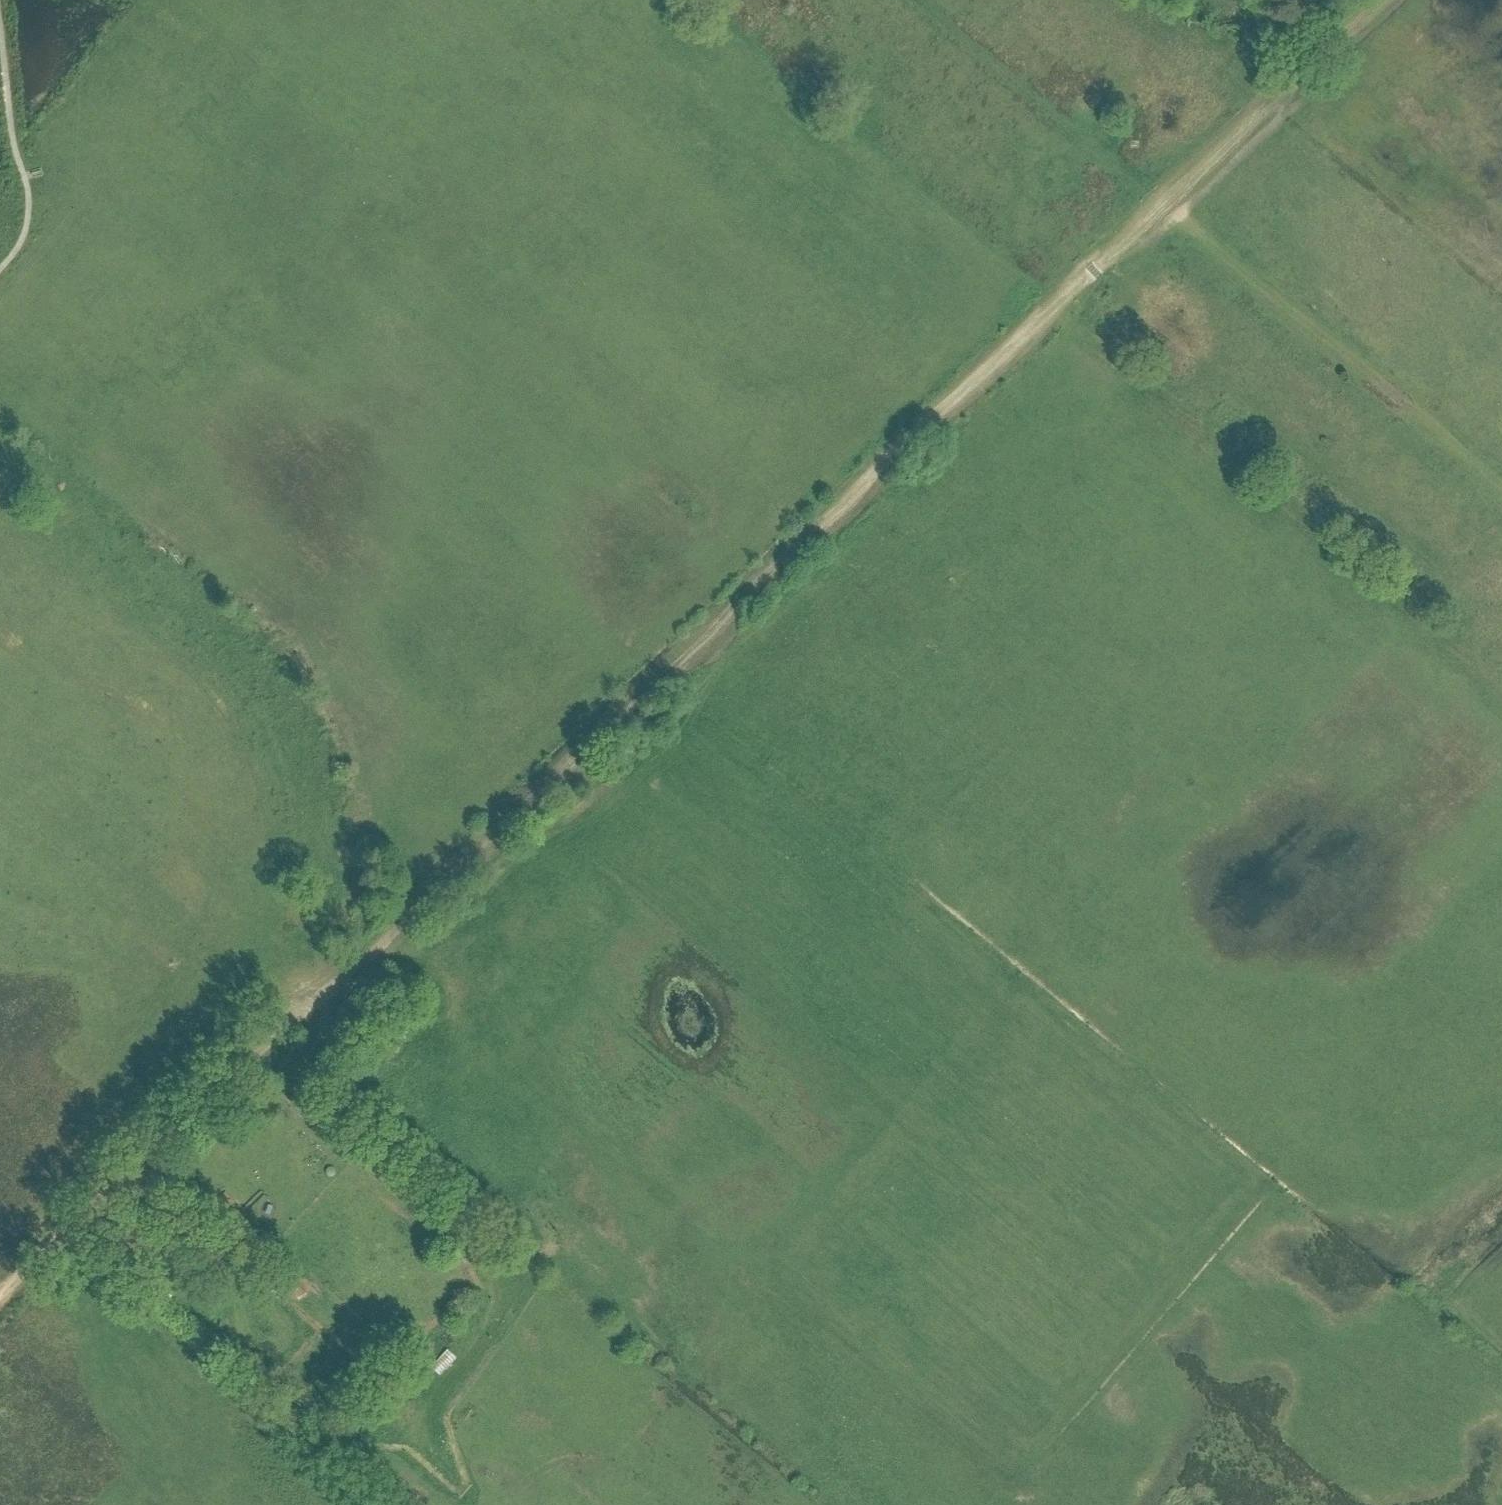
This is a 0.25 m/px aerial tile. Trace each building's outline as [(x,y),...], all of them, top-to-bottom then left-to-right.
[(396,1381),(403,1389),(412,1381),(405,1373),(396,1381)] [(458,1418),(470,1424),(470,1422),(478,1410),(466,1403),(458,1418)]
